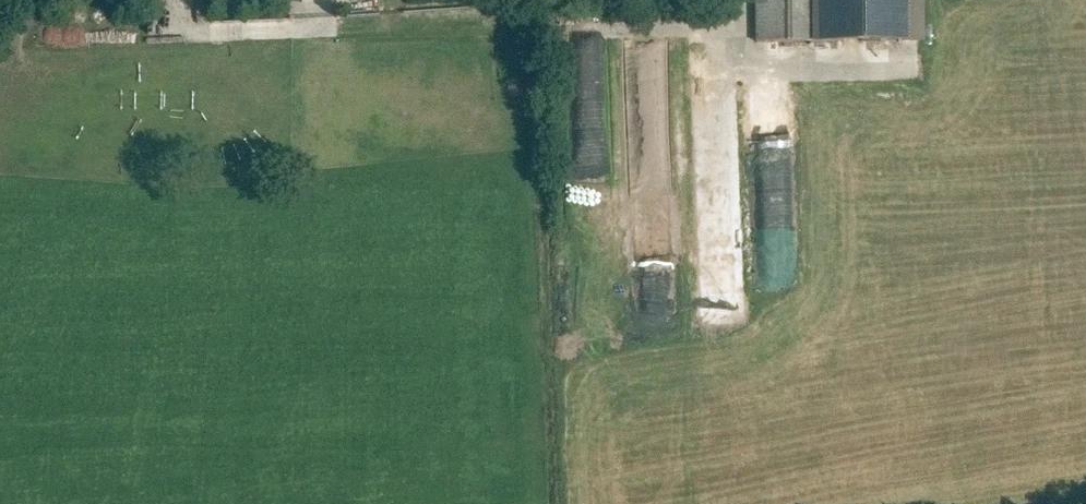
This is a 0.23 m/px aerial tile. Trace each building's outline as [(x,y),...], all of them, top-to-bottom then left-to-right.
[(755,49),(919,45),(918,0),(754,0),(755,49)]
